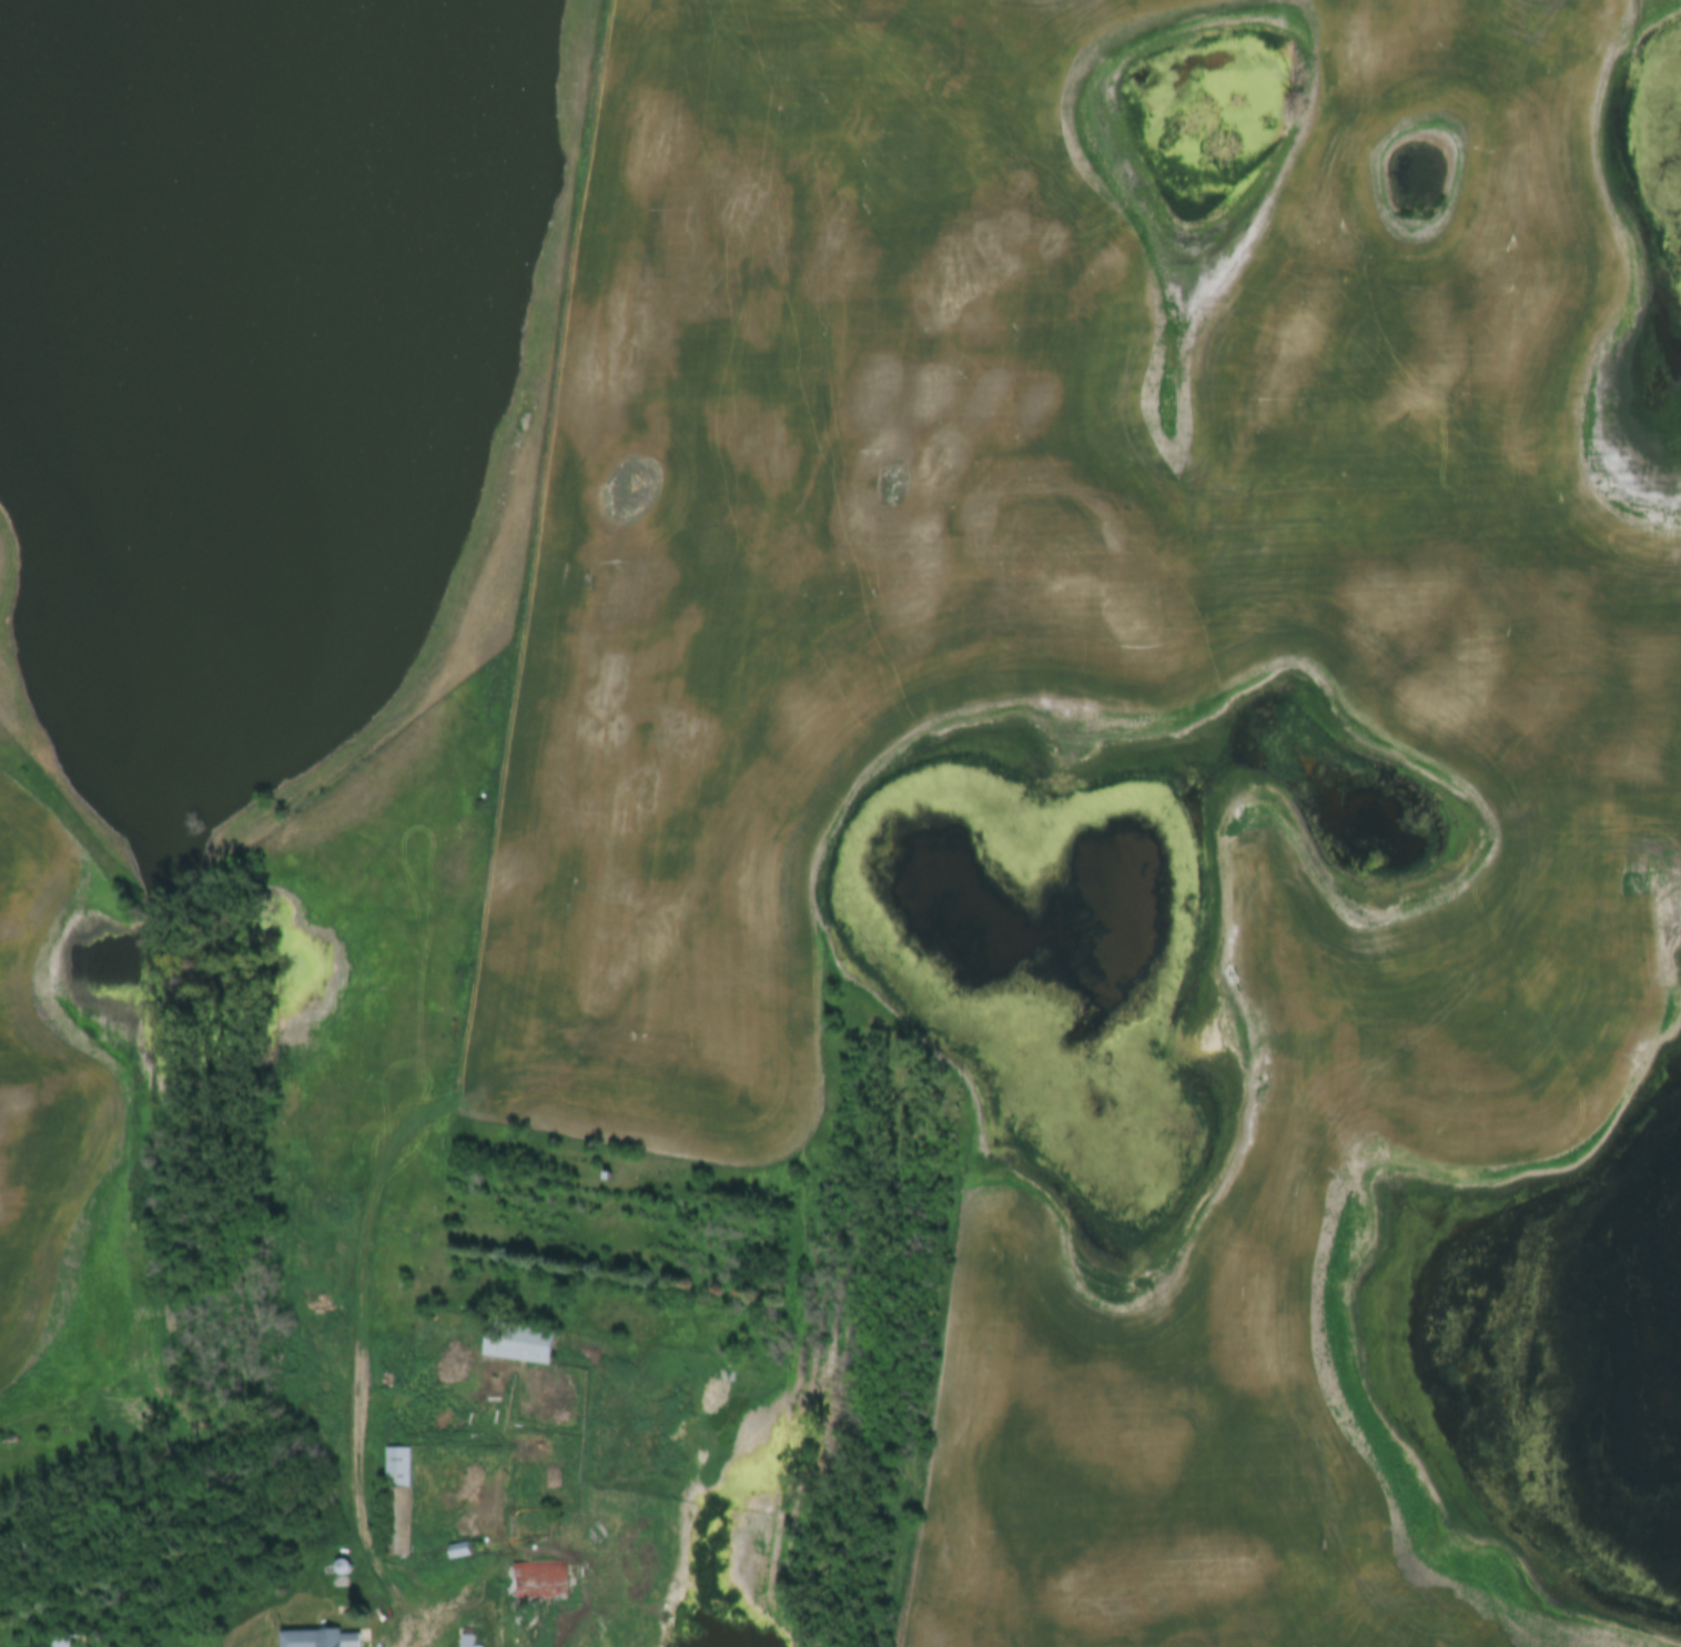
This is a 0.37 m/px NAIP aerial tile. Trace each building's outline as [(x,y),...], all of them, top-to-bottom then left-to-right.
[(551,1366),(556,1326),(489,1316),(483,1356),(551,1366)] [(410,1447),(385,1447),(385,1557),(410,1557),(410,1447)] [(471,1556),(469,1543),(448,1547),(451,1560),(471,1556)] [(568,1598),(568,1569),(514,1569),(514,1598),(568,1598)] [(282,1632),(282,1646),(362,1646),(362,1630),(282,1632)] [(88,1635),(42,1634),(41,1646),(88,1646),(88,1635)]
